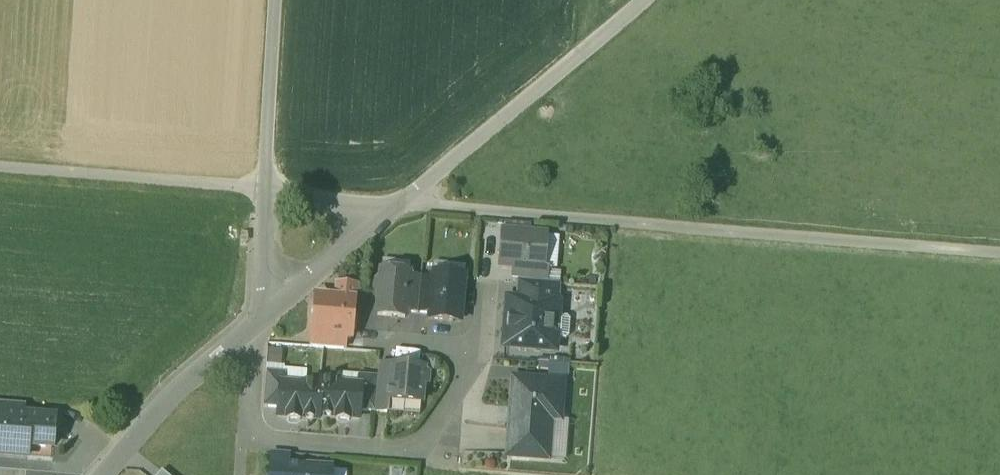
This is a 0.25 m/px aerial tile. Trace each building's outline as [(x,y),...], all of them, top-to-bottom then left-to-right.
[(545,237),(502,233),(500,267),(513,268),(543,270),(543,269),(545,237)] [(543,270),(513,268),(512,281),(522,282),(547,284),(548,270),(543,269),(543,270)] [(409,275),(381,272),(380,281),(376,285),(375,291),(379,295),(377,316),(405,319),(409,277),(409,275)] [(464,278),(433,275),(433,279),(429,315),(429,321),(460,324),(464,278)] [(409,277),(405,313),(417,314),(421,278),(409,277)] [(433,279),(421,278),(417,314),(429,315),(433,279)] [(547,284),(522,282),(521,302),(557,305),(558,285),(547,284)] [(337,299),(319,298),(312,303),(312,312),(314,316),(313,336),(345,339),(351,339),(354,301),(354,300),(355,287),(338,285),(337,299)] [(521,302),(509,301),(506,348),(553,351),(557,305),(521,302)] [(345,339),(313,336),(312,347),(344,350),(345,339)] [(538,361),(538,374),(568,375),(569,362),(538,361)] [(424,369),(391,366),(390,378),(388,401),(421,404),(423,385),(427,385),(428,373),(424,373),(424,369)] [(284,373),(266,372),(263,407),(279,409),(281,385),(283,385),(284,373)] [(378,377),(360,376),(359,387),(361,388),(359,412),(375,413),(378,377)] [(390,378),(378,377),(375,413),(387,414),(388,401),(390,378)] [(337,381),(321,379),(321,383),(318,416),(336,418),(336,420),(349,421),(350,419),(358,420),(359,412),(361,388),(359,387),(341,386),(337,381)] [(561,384),(513,381),(507,458),(546,461),(549,421),(558,422),(561,384)] [(283,385),(281,385),(279,409),(278,417),(287,418),(287,420),(300,421),(300,419),(318,420),(318,416),(321,383),(306,382),(301,387),(283,385)] [(0,403),(0,415),(22,417),(23,417),(23,405),(0,403)] [(0,415),(0,455),(27,457),(28,447),(52,449),(54,419),(23,417),(22,417),(0,415)] [(397,416),(386,415),(385,427),(396,428),(397,416)] [(272,453),(271,474),(287,474),(287,468),(288,454),(272,453)]
